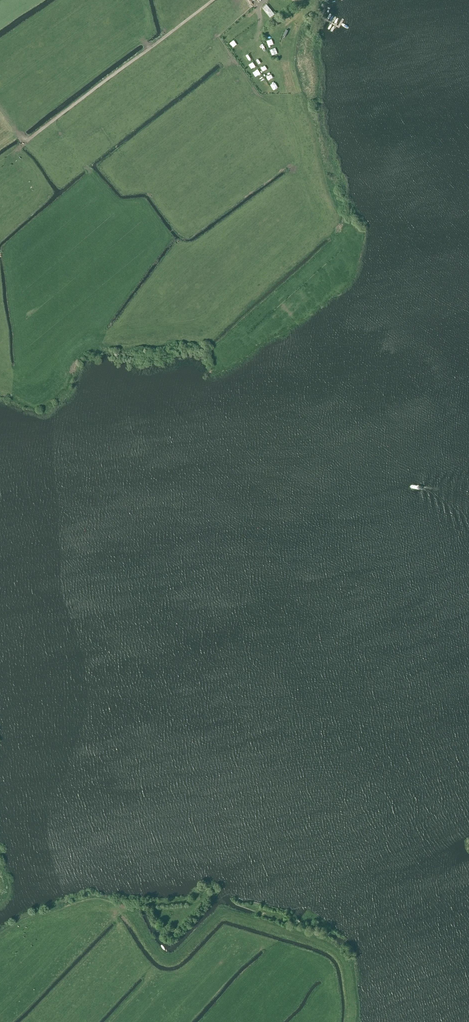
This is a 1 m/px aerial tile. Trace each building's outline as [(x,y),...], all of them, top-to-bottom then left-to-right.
[(275,15),(267,5),(264,7),(272,17),(275,15)]
